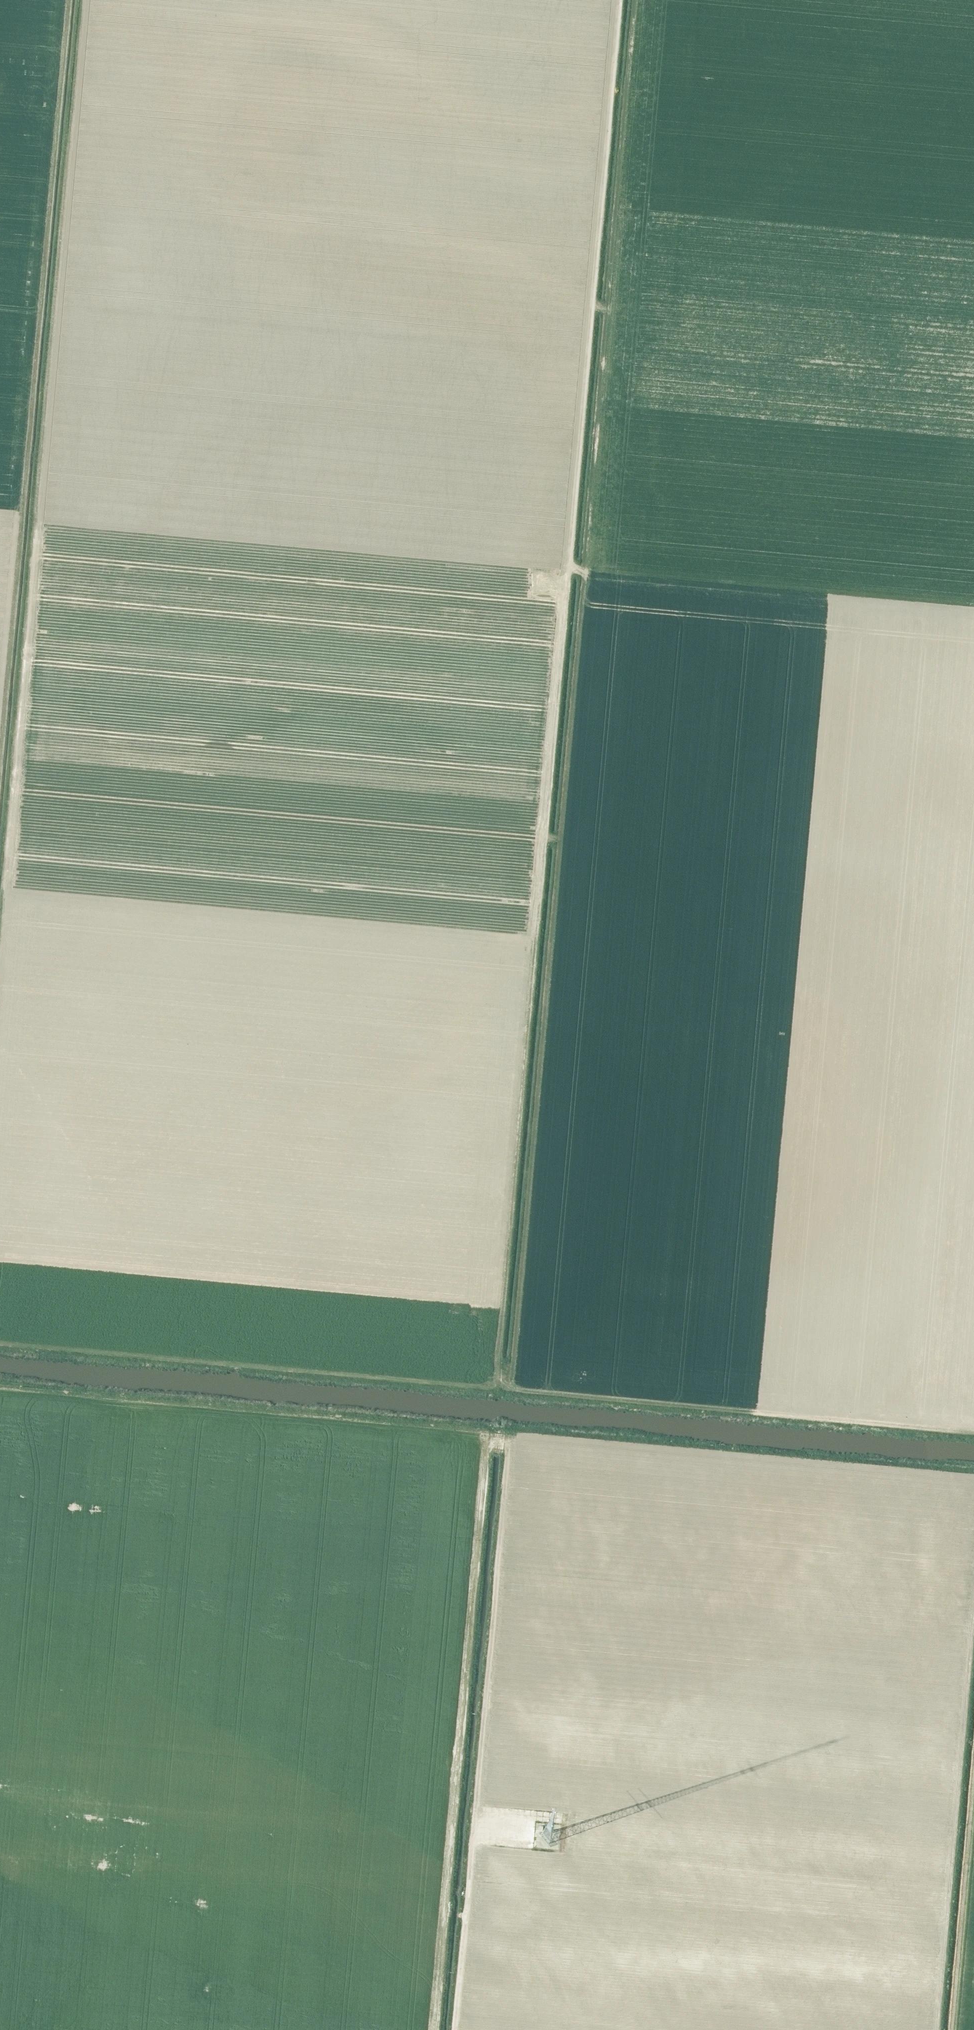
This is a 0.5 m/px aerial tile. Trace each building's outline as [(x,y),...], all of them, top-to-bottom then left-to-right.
[(556,1830),(538,1833),(549,1846),(556,1830)]
